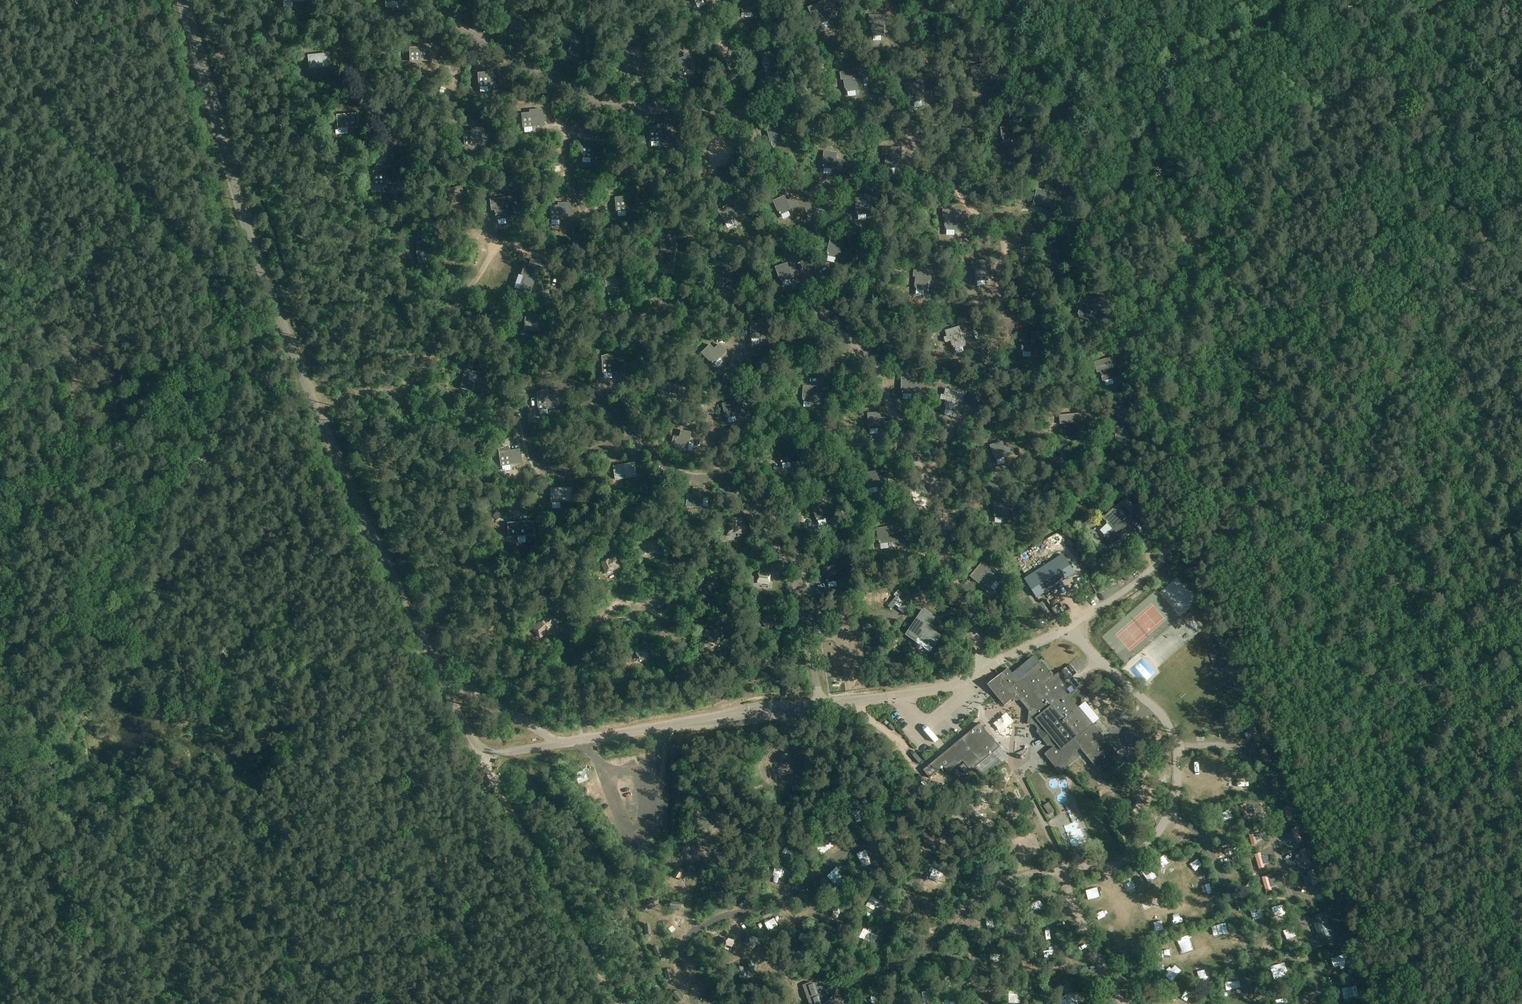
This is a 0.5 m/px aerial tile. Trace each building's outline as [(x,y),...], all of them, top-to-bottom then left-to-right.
[(753,15),(755,0),(742,0),(741,13),(753,15)] [(829,21),(826,12),(829,10),(825,1),(808,8),(811,15),(815,14),(820,25),(829,21)] [(872,24),(872,34),(873,34),(873,36),(884,37),(885,26),(888,27),(888,16),(870,16),(869,24),(872,24)] [(922,24),(926,36),(938,32),(932,17),(926,20),(927,22),(922,24)] [(491,32),(501,32),(501,19),(491,19),(491,32)] [(509,32),(521,36),(526,21),(521,19),(520,22),(513,20),(509,32)] [(566,39),(571,41),(572,41),(568,53),(579,57),(586,38),(568,32),(566,39)] [(642,36),(639,40),(644,44),(647,40),(642,36)] [(409,49),(409,63),(431,62),(431,59),(434,59),(434,52),(431,52),(431,48),(430,48),(430,45),(417,46),(417,48),(409,49)] [(621,51),(623,69),(638,68),(637,50),(621,51)] [(761,55),(764,71),(776,69),(773,52),(761,55)] [(307,56),(309,70),(331,68),(329,53),(307,56)] [(440,57),(443,62),(449,59),(446,53),(440,57)] [(678,60),(683,73),(694,68),(688,53),(683,55),(684,58),(678,60)] [(821,79),(838,78),(838,67),(821,67),(821,79)] [(500,86),(500,83),(502,83),(502,76),(499,76),(499,72),(498,72),(498,70),(485,71),(485,73),(478,73),(479,88),(500,86)] [(858,91),(856,80),(860,80),(859,70),(840,73),(841,81),(844,81),(845,91),(858,91)] [(925,100),(922,91),(925,90),(923,80),(904,85),(906,93),(909,92),(912,104),(925,100)] [(544,126),(544,124),(546,123),(546,117),(543,117),(543,113),(542,113),(542,110),(529,111),(529,114),(522,114),(523,128),(544,126)] [(336,116),(337,130),(359,128),(358,114),(336,116)] [(1002,129),(1003,141),(1015,140),(1014,124),(1007,125),(1008,129),(1002,129)] [(671,142),(671,139),(673,139),(673,132),(671,132),(671,127),(670,128),(670,125),(657,126),(657,128),(649,128),(650,142),(671,142)] [(767,129),(771,144),(772,143),(773,146),(783,143),(781,134),(783,133),(781,128),(779,128),(779,127),(776,128),(775,127),(767,129)] [(463,132),(464,147),(486,145),(486,142),(488,142),(487,135),(485,135),(485,131),(484,131),(484,128),(471,129),(471,132),(463,132)] [(603,159),(603,157),(605,157),(606,150),(604,150),(604,145),(603,145),(603,143),(590,142),(590,144),(582,144),(581,158),(603,159)] [(721,161),(726,162),(730,147),(718,143),(714,160),(721,162),(721,161)] [(899,169),(899,159),(899,149),(883,148),(883,156),(886,156),(886,166),(887,166),(887,169),(899,169)] [(697,150),(699,159),(707,157),(705,149),(697,150)] [(823,169),(824,169),(836,170),(842,171),(843,160),(837,159),(837,153),(825,152),(823,169)] [(373,172),(374,186),(396,184),(395,170),(373,172)] [(1037,190),(1033,207),(1052,212),(1056,196),(1037,190)] [(638,210),(637,207),(640,207),(639,200),(637,201),(636,196),(635,196),(635,194),(622,195),(623,197),(615,198),(616,212),(638,210)] [(785,196),(773,201),(780,215),(780,216),(782,215),(798,208),(794,198),(787,201),(787,200),(785,196)] [(491,211),(495,211),(496,218),(499,218),(514,216),(513,209),(517,209),(515,197),(490,200),(491,211)] [(857,199),(857,213),(857,215),(859,215),(869,215),(876,214),(876,205),(869,205),(869,199),(857,199)] [(571,220),(571,217),(574,217),(574,210),(571,210),(571,206),(570,206),(570,204),(558,204),(558,206),(549,206),(550,220),(571,220)] [(729,204),(717,211),(725,226),(733,222),(732,221),(743,215),(738,207),(732,210),(729,205),(729,204)] [(962,221),(962,211),(944,210),(943,218),(946,218),(945,230),(958,231),(958,221),(962,221)] [(673,268),(673,252),(674,241),(661,240),(660,251),(659,268),(673,268)] [(831,240),(827,255),(839,258),(847,260),(849,250),(842,249),(843,243),(831,240)] [(991,270),(991,261),(973,261),(973,269),(976,269),(976,281),(988,280),(987,270),(991,270)] [(780,282),(792,279),(800,276),(796,266),(789,268),(788,264),(776,267),(780,282)] [(523,277),(519,291),(530,294),(535,281),(537,282),(540,271),(524,266),(521,276),(523,277)] [(717,286),(728,283),(735,281),(733,272),(725,274),(724,268),(713,270),(717,286)] [(932,282),(933,272),(914,269),(913,278),(916,278),(915,289),(928,291),(929,282),(932,282)] [(604,280),(608,296),(619,293),(616,279),(604,280)] [(1084,299),(1078,316),(1090,321),(1096,303),(1084,299)] [(526,315),(525,331),(538,332),(539,323),(543,323),(544,316),(539,316),(526,315)] [(771,330),(763,329),(763,325),(751,324),(751,339),(751,340),(770,340),(771,330)] [(967,345),(963,335),(966,334),(963,326),(945,332),(948,339),(950,338),(954,349),(967,345)] [(1041,340),(1041,332),(1021,331),(1020,352),(1036,352),(1037,340),(1041,340)] [(701,354),(713,365),(721,357),(726,352),(719,345),(714,350),(710,345),(702,353),(701,354)] [(1095,363),(1098,373),(1101,373),(1103,382),(1121,377),(1119,369),(1123,368),(1119,356),(1095,363)] [(602,360),(602,374),(624,373),(623,359),(602,360)] [(472,370),(474,364),(468,362),(466,368),(472,370)] [(465,371),(461,385),(462,385),(461,388),(472,391),(475,380),(478,380),(480,374),(471,372),(465,371)] [(902,377),(902,394),(914,394),(921,395),(921,385),(915,385),(915,377),(902,377)] [(657,398),(675,402),(679,388),(660,384),(657,398)] [(805,386),(803,402),(815,403),(823,404),(824,393),(816,392),(817,387),(805,386)] [(962,403),(964,393),(946,389),(944,397),(947,397),(944,410),(957,413),(959,402),(962,403)] [(537,397),(538,411),(560,408),(558,395),(537,397)] [(722,404),(727,419),(738,415),(745,413),(742,404),(736,406),(734,401),(731,402),(722,404)] [(868,414),(869,416),(869,429),(869,430),(871,429),(888,429),(888,418),(881,419),(881,414),(881,413),(875,413),(869,414),(868,414)] [(1065,422),(1066,439),(1079,438),(1078,423),(1065,422)] [(671,448),(684,452),(687,452),(687,451),(691,433),(681,431),(679,437),(679,438),(674,436),(671,448)] [(991,446),(994,457),(995,460),(995,461),(997,461),(1014,455),(1011,445),(1005,447),(1003,442),(996,444),(991,446)] [(508,446),(498,450),(499,453),(501,467),(522,464),(520,450),(510,451),(508,446)] [(764,462),(775,461),(774,446),(762,447),(764,462)] [(792,447),(780,448),(781,463),(781,464),(783,464),(800,462),(800,451),(793,452),(792,447)] [(613,467),(615,481),(636,478),(634,464),(613,467)] [(878,471),(866,473),(866,474),(868,489),(869,489),(888,486),(886,476),(879,477),(878,471)] [(531,501),(546,500),(545,485),(530,486),(531,501)] [(550,489),(551,503),(572,502),(572,488),(550,489)] [(687,495),(686,508),(699,509),(699,507),(702,507),(704,489),(693,488),(692,496),(687,495)] [(995,502),(994,517),(996,517),(995,518),(1014,519),(1014,509),(1007,508),(1008,503),(995,502)] [(1115,547),(1132,532),(1123,521),(1131,514),(1121,503),(1117,507),(1104,519),(1114,529),(1105,537),(1115,547)] [(813,507),(817,521),(817,522),(836,517),(833,507),(827,508),(826,509),(825,504),(813,507)] [(498,511),(493,516),(497,521),(502,515),(498,511)] [(730,518),(730,533),(743,533),(743,518),(730,518)] [(508,538),(530,537),(534,536),(533,522),(529,522),(507,523),(508,538)] [(890,528),(877,529),(879,545),(898,542),(897,532),(891,533),(890,528)] [(646,544),(645,539),(639,541),(642,556),(658,553),(656,542),(646,544)] [(600,564),(606,575),(620,567),(614,556),(600,564)] [(1027,578),(1025,579),(1027,583),(1033,592),(1037,597),(1041,595),(1067,578),(1055,560),(1027,578)] [(981,583),(990,590),(1000,578),(991,570),(992,568),(985,562),(972,577),(980,584),(981,583)] [(837,566),(825,567),(827,582),(827,584),(846,580),(845,570),(838,571),(837,566)] [(758,583),(772,585),(773,575),(759,574),(758,583)] [(705,585),(712,593),(721,586),(714,577),(705,585)] [(1094,580),(1090,582),(1096,593),(1100,591),(1094,580)] [(761,618),(767,629),(775,624),(771,617),(774,616),(772,611),(768,613),(768,614),(761,618)] [(941,636),(929,627),(935,618),(924,611),(907,635),(916,641),(919,637),(933,647),(939,639),(941,636)] [(550,613),(531,629),(539,638),(558,623),(550,613)] [(1155,626),(1162,631),(1166,626),(1158,621),(1155,626)] [(713,629),(707,640),(716,644),(719,638),(721,639),(723,634),(713,629)] [(633,648),(639,663),(649,659),(645,649),(651,647),(647,637),(642,639),(643,644),(633,648)] [(988,686),(1004,704),(1005,706),(1014,699),(1015,700),(1017,701),(1018,701),(1020,701),(1021,700),(1029,710),(1028,724),(1035,725),(1038,729),(1038,733),(1048,746),(1052,747),(1054,748),(1045,755),(1060,773),(1080,757),(1077,752),(1081,748),(1106,779),(1125,763),(1067,693),(1060,686),(1065,681),(1059,674),(1055,677),(1052,674),(1048,673),(1041,664),(1018,682),(1009,669),(996,680),(988,686)] [(980,724),(924,770),(931,778),(943,767),(949,772),(963,761),(971,771),(1000,747),(980,724)] [(1260,752),(1266,765),(1271,763),(1264,750),(1260,752)] [(1282,792),(1277,778),(1270,781),(1275,795),(1282,792)] [(1040,800),(1048,796),(1044,789),(1037,793),(1040,800)] [(1045,808),(1051,817),(1056,813),(1050,804),(1045,808)] [(1251,819),(1246,805),(1240,807),(1245,821),(1251,819)] [(1294,820),(1289,806),(1283,808),(1288,822),(1294,820)] [(844,825),(849,823),(846,816),(841,819),(844,825)] [(1043,823),(1052,843),(1066,837),(1057,816),(1043,823)] [(843,865),(851,861),(847,852),(839,856),(843,865)] [(760,873),(764,883),(773,879),(768,869),(760,873)] [(1312,917),(1320,941),(1334,936),(1325,913),(1312,917)] [(997,924),(1001,932),(1010,927),(1006,919),(997,924)] [(809,1003),(827,1003),(836,993),(833,987),(811,983),(803,986),(809,1003)]
